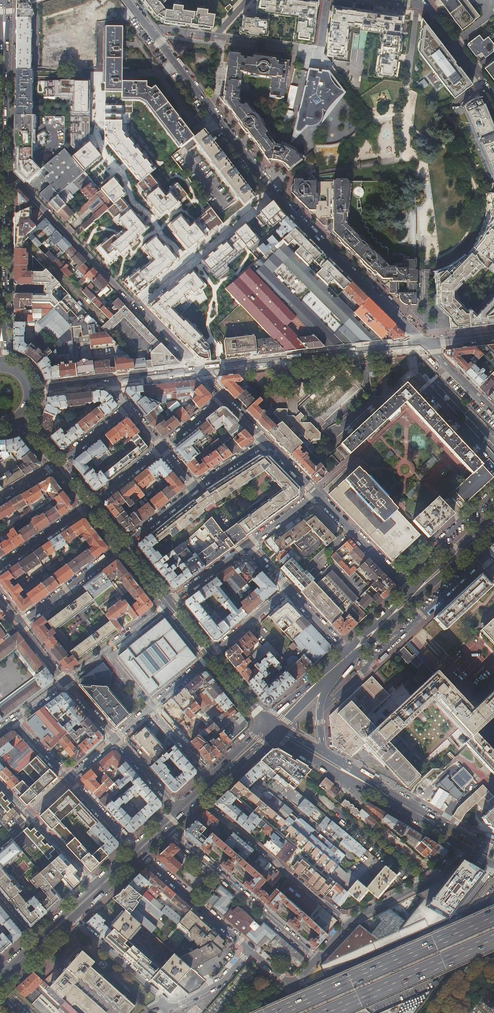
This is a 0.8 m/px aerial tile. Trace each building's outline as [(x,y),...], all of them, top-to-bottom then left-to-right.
[(30,70),(30,18),(28,18),(28,6),(30,6),(30,3),(41,0),(16,0),(16,70),(30,70)] [(144,3),(150,12),(151,11),(154,16),(157,14),(164,19),(164,22),(170,22),(170,24),(180,25),(180,24),(185,24),(185,22),(190,23),(190,25),(195,26),(195,27),(205,28),(205,27),(210,28),(210,25),(213,26),(214,13),(207,12),(208,8),(197,7),(197,10),(182,9),(183,4),(173,3),(173,9),(166,8),(162,3),(165,0),(142,0),(144,3)] [(222,15),(227,11),(225,8),(219,0),(210,0),(222,15)] [(256,8),(265,9),(298,13),(300,0),(258,0),(256,8)] [(317,45),(323,0),(300,0),(298,13),(294,42),(317,45)] [(443,4),(462,30),(480,16),(467,0),(440,0),(443,4)] [(118,13),(124,9),(118,1),(112,4),(118,13)] [(99,13),(106,22),(118,13),(111,4),(99,13)] [(385,12),(333,5),(327,49),(329,49),(328,55),(333,56),(333,60),(350,63),(354,34),(360,35),(361,31),(383,34),(382,41),(381,41),(378,67),(379,67),(378,74),(393,76),(394,71),(396,71),(404,15),(385,12)] [(74,13),(43,19),(45,29),(86,20),(83,8),(73,10),(74,13)] [(239,35),(261,38),(265,9),(256,8),(256,15),(242,13),(239,35)] [(417,49),(454,98),(473,83),(446,48),(422,17),(417,49)] [(146,104),(180,149),(193,139),(194,137),(154,86),(150,90),(144,87),(146,81),(123,71),(122,28),(106,28),(105,90),(122,90),(122,99),(133,99),(139,100),(146,104)] [(493,51),(493,43),(488,36),(483,39),(479,34),(468,43),(469,46),(470,47),(471,47),(473,46),(474,48),(473,48),(474,50),(475,52),(474,55),(480,62),(493,51)] [(468,43),(466,44),(474,55),(475,52),(474,50),(473,48),(474,48),(473,46),(471,47),(470,47),(469,46),(468,43)] [(247,101),(238,100),(238,97),(240,81),(241,79),(241,77),(242,77),(244,76),(244,75),(244,74),(248,74),(248,76),(250,76),(255,76),(255,77),(259,78),(271,79),(269,89),(270,89),(269,96),(275,97),(275,99),(283,100),(284,88),(286,76),(287,76),(288,68),(289,63),(280,62),(266,60),(263,59),(258,59),(253,58),(237,56),(237,54),(236,52),(233,51),(233,55),(228,55),(223,97),(218,97),(224,105),(225,106),(225,105),(229,110),(231,113),(234,117),(233,117),(241,127),(243,129),(258,116),(254,111),(254,112),(250,107),(250,106),(247,101)] [(485,69),(493,81),(493,62),(485,69)] [(309,70),(319,71),(319,70),(308,68),(307,72),(305,81),(306,82),(309,70)] [(16,70),(15,116),(32,116),(32,107),(33,107),(33,104),(32,104),(32,83),(33,83),(33,79),(32,79),(32,70),(30,70),(16,70)] [(327,107),(329,104),(332,102),(334,100),(336,98),(339,96),(343,94),(344,93),(328,72),(322,71),(321,74),(319,74),(319,71),(309,70),(306,82),(308,82),(306,83),(306,84),(305,85),(306,86),(306,87),(305,87),(300,105),(300,106),(299,108),(299,109),(298,109),(298,110),(297,111),(297,112),(297,113),(297,114),(297,115),(297,116),(297,117),(297,119),(296,119),(294,128),(294,129),(294,130),(294,131),(295,131),(295,132),(296,132),(296,133),(297,133),(298,133),(299,133),(300,133),(300,132),(301,132),(301,131),(302,131),(302,130),(305,127),(306,128),(307,128),(308,128),(311,128),(313,128),(315,127),(317,126),(318,124),(320,122),(321,120),(321,118),(322,116),(322,114),(321,112),(323,112),(324,113),(326,110),(327,107)] [(326,110),(324,113),(323,114),(322,119),(321,124),(322,125),(345,94),(346,93),(329,71),(322,70),(322,71),(328,72),(344,93),(343,94),(339,96),(336,98),(334,100),(332,102),(329,104),(327,107),(326,110)] [(424,79),(418,83),(423,89),(428,85),(424,79)] [(76,150),(70,155),(83,170),(88,166),(89,167),(98,160),(96,159),(101,155),(90,142),(90,81),(44,80),(44,97),(72,97),(72,144),(76,150)] [(284,107),(291,109),(297,87),(290,85),(284,107)] [(122,90),(105,90),(105,140),(140,182),(137,185),(144,193),(142,195),(161,219),(168,212),(170,213),(181,204),(180,202),(188,195),(178,183),(169,190),(170,191),(167,194),(155,180),(156,179),(151,174),(155,170),(123,128),(123,113),(133,113),(133,99),(122,99),(122,90)] [(463,106),(493,181),(493,124),(485,102),(483,103),(480,96),(482,96),(479,96),(476,97),(473,98),(470,99),(467,102),(464,104),(462,106),(462,107),(463,106)] [(289,169),(300,161),(298,158),(299,157),(294,152),(293,151),(289,149),(285,147),(277,145),(274,145),(276,139),(268,127),(269,126),(270,125),(272,121),(273,120),(273,119),(276,119),(277,114),(278,110),(268,110),(268,114),(267,115),(267,117),(266,119),(265,120),(263,122),(259,118),(258,117),(258,116),(243,129),(244,131),(247,134),(252,141),(255,144),(264,155),(263,155),(264,157),(270,164),(271,160),(273,160),(276,161),(280,162),(281,163),(283,163),(286,165),(287,166),(289,169)] [(290,144),(307,128),(306,128),(305,127),(302,130),(302,131),(301,131),(301,132),(300,132),(300,133),(299,133),(298,133),(297,133),(296,133),(296,132),(295,132),(295,131),(294,131),(294,130),(294,129),(294,128),(296,119),(297,119),(297,117),(297,116),(297,115),(297,114),(297,113),(297,112),(296,111),(290,144)] [(15,116),(15,120),(15,169),(26,181),(38,171),(41,168),(34,161),(34,151),(40,148),(45,144),(44,142),(46,140),(44,137),(47,135),(44,130),(35,135),(32,136),(32,129),(34,129),(34,116),(32,116),(15,116)] [(241,127),(233,117),(232,118),(240,128),(241,127)] [(238,198),(244,205),(245,205),(254,197),(250,191),(251,190),(247,184),(245,186),(237,175),(239,174),(235,168),(233,170),(224,158),(226,157),(222,151),(220,152),(212,142),(216,140),(215,139),(212,140),(210,138),(209,138),(207,136),(203,130),(194,137),(193,139),(199,147),(201,149),(204,153),(211,162),(212,163),(213,165),(220,174),(224,179),(228,185),(236,194),(237,196),(238,198)] [(251,142),(252,141),(247,134),(244,131),(243,132),(251,142)] [(264,158),(264,157),(263,155),(255,144),(254,145),(264,158)] [(255,144),(263,155),(264,155),(255,144)] [(65,188),(72,183),(81,176),(83,174),(85,172),(70,156),(64,148),(41,168),(38,171),(52,186),(41,196),(48,203),(65,188)] [(302,160),(301,160),(300,161),(289,169),(287,166),(286,165),(283,163),(281,163),(280,162),(288,172),(301,161),(302,160)] [(227,186),(228,185),(224,179),(220,174),(219,176),(227,186)] [(72,183),(81,192),(89,185),(82,177),(81,176),(72,183)] [(113,219),(119,227),(121,225),(124,229),(115,237),(114,236),(108,241),(107,239),(95,249),(108,264),(119,255),(121,256),(130,248),(129,246),(137,239),(136,238),(147,229),(130,209),(129,211),(121,202),(123,201),(120,198),(126,193),(113,178),(100,189),(113,205),(108,210),(115,218),(113,219)] [(359,199),(359,198),(360,197),(361,197),(362,196),(363,195),(363,193),(363,192),(363,190),(362,189),(362,186),(363,182),(351,182),(295,182),(295,184),(294,184),(292,186),(292,187),(291,188),(291,189),(291,190),(291,192),(290,193),(295,198),(300,202),(300,204),(302,207),(304,210),(306,211),(308,211),(309,211),(318,220),(320,218),(327,218),(327,219),(333,219),(333,224),(332,224),(332,234),(337,239),(335,240),(340,245),(340,244),(345,249),(345,250),(349,255),(350,254),(357,260),(356,261),(361,266),(362,265),(368,271),(369,270),(390,291),(389,294),(393,294),(402,304),(407,305),(413,305),(416,305),(416,302),(416,299),(416,291),(416,281),(417,281),(417,278),(418,277),(418,276),(417,275),(417,274),(417,271),(416,271),(416,262),(416,257),(414,257),(406,257),(403,256),(397,254),(392,252),(383,247),(376,241),(373,237),(367,229),(365,225),(361,216),(361,214),(360,211),(362,211),(361,208),(358,209),(357,201),(360,201),(359,199)] [(89,201),(98,193),(90,184),(89,185),(81,192),(89,201)] [(66,205),(74,198),(65,188),(48,203),(57,213),(66,205)] [(15,204),(15,206),(29,201),(19,190),(15,192),(15,204)] [(100,190),(98,193),(89,201),(76,212),(80,215),(88,209),(92,214),(96,218),(104,212),(105,212),(106,211),(113,205),(112,204),(105,196),(100,190)] [(486,193),(486,205),(484,218),(480,230),(479,232),(475,239),(477,240),(473,246),(476,248),(491,261),(493,257),(493,256),(490,253),(490,251),(490,250),(492,251),(493,248),(493,192),(486,193)] [(30,209),(35,207),(29,201),(15,206),(15,210),(15,215),(25,211),(24,207),(25,207),(26,207),(27,210),(30,209)] [(287,218),(280,211),(273,202),(255,217),(263,227),(268,223),(272,227),(278,223),(279,224),(287,218)] [(65,221),(74,214),(66,205),(57,213),(65,221)] [(175,234),(189,251),(223,223),(211,207),(205,212),(206,214),(196,223),(194,221),(190,225),(181,214),(169,224),(176,233),(175,234)] [(402,245),(415,246),(416,208),(409,207),(409,210),(407,210),(406,214),(413,214),(412,222),(413,222),(413,227),(408,227),(407,232),(403,232),(402,245)] [(15,249),(23,250),(23,242),(28,238),(26,236),(36,227),(29,220),(30,209),(27,210),(25,211),(15,215),(15,230),(15,249)] [(96,218),(92,214),(89,217),(90,218),(75,231),(78,235),(84,230),(97,219),(96,218)] [(296,227),(287,218),(279,224),(282,227),(276,232),(282,239),(296,227)] [(49,237),(57,230),(50,224),(41,232),(36,237),(35,238),(31,241),(38,248),(42,244),(37,240),(40,238),(43,240),(45,238),(42,235),(45,233),(46,234),(46,235),(48,237),(48,236),(49,237)] [(259,241),(245,225),(202,261),(216,277),(228,267),(225,264),(246,247),(249,250),(259,241)] [(26,236),(28,238),(31,241),(35,238),(33,235),(35,233),(34,231),(38,228),(37,227),(36,227),(26,236)] [(351,282),(296,227),(282,239),(281,240),(311,270),(320,278),(329,287),(337,295),(337,296),(343,290),(351,282)] [(62,239),(63,237),(60,233),(53,239),(55,241),(47,249),(44,246),(45,246),(44,245),(46,243),(44,241),(42,244),(38,248),(45,255),(56,245),(62,239)] [(122,281),(136,295),(177,261),(163,244),(162,246),(154,236),(142,246),(149,255),(148,256),(151,260),(141,269),(139,267),(122,281)] [(258,248),(264,255),(278,243),(272,236),(267,240),(271,244),(266,248),(263,244),(258,248)] [(65,252),(70,247),(62,239),(56,245),(63,253),(65,252)] [(264,255),(262,256),(249,268),(263,282),(265,280),(274,290),(272,291),(306,327),(313,334),(325,347),(340,345),(362,343),(382,340),(381,339),(361,319),(359,322),(353,316),(355,313),(354,312),(337,296),(337,295),(334,298),(326,290),(329,287),(320,278),(317,281),(308,272),(311,270),(281,240),(278,243),(264,255)] [(72,259),(78,253),(71,246),(70,247),(65,252),(67,255),(69,258),(70,257),(70,258),(69,260),(70,260),(72,259)] [(491,261),(476,248),(473,252),(472,251),(470,253),(468,255),(466,256),(465,256),(460,261),(459,260),(454,265),(453,264),(448,269),(446,269),(442,270),(441,268),(440,269),(434,270),(435,275),(436,275),(436,278),(435,278),(435,282),(437,282),(437,284),(437,289),(437,297),(437,304),(442,309),(449,315),(449,317),(450,328),(457,327),(464,326),(470,325),(468,309),(465,310),(465,308),(453,296),(453,295),(453,290),(453,289),(460,281),(460,280),(463,277),(464,276),(465,276),(470,271),(471,272),(472,273),(477,268),(478,269),(484,263),(487,267),(491,261)] [(26,251),(28,251),(27,250),(23,250),(15,249),(14,258),(14,267),(27,266),(28,266),(28,254),(26,254),(26,251)] [(83,264),(86,261),(78,253),(72,259),(77,265),(73,269),(75,271),(77,269),(83,264)] [(468,255),(466,254),(465,253),(460,258),(457,260),(453,262),(447,266),(441,268),(442,270),(446,269),(448,269),(453,264),(454,265),(459,260),(460,261),(465,256),(466,256),(468,255)] [(53,263),(60,270),(64,266),(57,259),(53,263)] [(60,270),(68,278),(73,274),(68,270),(66,268),(68,266),(67,265),(68,264),(67,263),(65,265),(64,266),(60,270)] [(83,277),(90,271),(83,264),(77,269),(83,275),(82,276),(83,277)] [(32,285),(32,273),(25,273),(27,271),(27,266),(14,267),(14,276),(14,285),(32,285)] [(89,285),(100,275),(93,268),(90,271),(83,277),(82,279),(75,285),(82,292),(84,290),(80,286),(86,280),(85,279),(87,277),(92,281),(90,283),(89,282),(87,284),(89,285)] [(249,268),(238,277),(285,327),(290,322),(292,320),(297,326),(296,328),(301,333),(306,327),(272,291),(263,282),(249,268)] [(32,295),(32,303),(49,303),(54,307),(60,301),(58,299),(58,297),(60,297),(60,291),(58,291),(58,288),(61,286),(45,269),(42,272),(41,272),(41,270),(40,270),(40,269),(32,269),(32,273),(32,285),(44,285),(44,295),(32,295)] [(192,269),(146,306),(198,359),(204,361),(211,361),(209,346),(201,337),(203,336),(198,332),(199,331),(192,323),(192,324),(187,319),(185,320),(173,308),(191,293),(193,296),(206,286),(192,269)] [(320,278),(311,270),(308,272),(317,281),(320,278)] [(100,275),(92,282),(94,283),(98,288),(94,291),(98,294),(107,286),(109,284),(100,275)] [(73,283),(75,285),(82,279),(80,277),(73,283)] [(225,289),(241,306),(273,339),(285,352),(307,349),(296,338),(285,327),(238,277),(225,289)] [(265,280),(263,282),(272,291),(274,290),(265,280)] [(453,289),(453,290),(454,290),(461,282),(460,281),(453,289)] [(94,283),(92,282),(89,285),(84,290),(82,292),(91,301),(95,297),(89,291),(94,287),(93,284),(94,283)] [(362,292),(351,282),(343,290),(359,307),(368,298),(362,292)] [(109,289),(107,286),(98,294),(100,296),(104,293),(105,294),(109,289)] [(334,298),(337,295),(329,287),(326,290),(334,298)] [(88,323),(93,318),(69,293),(60,301),(54,307),(53,308),(71,327),(77,326),(81,325),(81,328),(82,337),(90,336),(88,323)] [(491,294),(474,311),(471,309),(468,309),(470,325),(493,322),(493,294),(491,294)] [(32,306),(32,303),(32,295),(16,295),(14,297),(14,302),(14,310),(22,310),(24,310),(24,306),(32,306)] [(465,310),(468,309),(454,295),(453,295),(453,296),(465,308),(465,310)] [(100,310),(105,305),(103,304),(95,297),(91,301),(100,310)] [(437,304),(437,297),(436,297),(436,305),(443,312),(443,313),(444,312),(449,317),(449,315),(442,309),(437,304)] [(125,306),(125,305),(119,298),(113,303),(115,306),(113,308),(114,310),(116,309),(117,310),(118,309),(119,310),(125,306)] [(395,325),(368,298),(359,307),(354,312),(355,313),(361,319),(381,339),(395,325)] [(53,308),(54,307),(49,303),(32,303),(32,306),(32,310),(32,316),(22,316),(22,310),(14,310),(14,323),(25,323),(38,323),(53,308)] [(110,319),(114,315),(105,305),(100,310),(110,319)] [(152,343),(156,348),(161,344),(147,329),(145,327),(140,322),(125,306),(119,310),(114,315),(110,319),(101,327),(105,332),(107,333),(111,329),(121,320),(124,317),(150,344),(152,343)] [(56,348),(58,366),(72,365),(72,362),(71,362),(70,354),(64,354),(63,350),(66,349),(65,344),(73,343),(71,327),(53,308),(38,323),(44,330),(55,341),(56,348)] [(359,322),(361,319),(355,313),(353,316),(359,322)] [(424,320),(418,314),(415,317),(421,323),(424,320)] [(107,333),(105,332),(96,334),(95,324),(97,322),(93,318),(88,323),(90,336),(90,340),(91,349),(114,346),(116,355),(127,354),(107,333)] [(25,327),(25,325),(25,323),(14,323),(14,336),(14,350),(17,351),(18,351),(24,354),(25,355),(31,344),(27,341),(25,343),(24,342),(24,333),(25,333),(25,327)] [(38,323),(25,323),(25,325),(28,325),(28,326),(35,326),(35,333),(38,336),(44,330),(38,323)] [(381,339),(382,340),(393,339),(403,338),(404,334),(395,325),(381,339)] [(296,338),(307,349),(313,348),(325,347),(313,334),(311,336),(305,337),(305,334),(301,335),(301,337),(296,338)] [(225,354),(226,359),(244,357),(285,352),(273,339),(256,341),(256,339),(254,337),(253,338),(248,339),(248,337),(225,339),(224,343),(225,354)] [(81,364),(93,362),(91,349),(90,340),(80,342),(81,360),(80,360),(81,364)] [(36,364),(56,348),(55,341),(42,353),(31,343),(31,344),(25,355),(31,359),(32,360),(36,364)] [(180,364),(161,344),(156,348),(150,353),(152,368),(164,366),(174,365),(180,364)] [(473,347),(482,355),(493,367),(493,345),(473,347)] [(474,364),(482,355),(473,347),(446,350),(445,354),(465,373),(472,365),(470,363),(471,361),(474,364)] [(36,365),(40,370),(41,372),(44,377),(45,380),(60,378),(56,348),(36,364),(36,365)] [(132,359),(127,354),(116,355),(114,355),(116,367),(116,372),(133,370),(132,360),(132,359)] [(146,368),(145,360),(145,358),(132,359),(132,360),(133,370),(146,368)] [(108,373),(116,372),(116,367),(111,368),(110,361),(93,362),(94,374),(108,373)] [(93,362),(81,364),(75,364),(77,376),(82,376),(94,374),(93,362)] [(72,365),(58,366),(60,378),(68,377),(77,376),(75,364),(72,365)] [(472,365),(465,373),(478,387),(487,378),(482,373),(484,372),(484,370),(480,367),(478,369),(474,364),(472,365)] [(313,420),(352,384),(341,373),(303,409),(313,420)] [(243,380),(238,375),(227,376),(219,377),(218,381),(224,387),(229,382),(232,386),(235,383),(234,382),(238,382),(239,382),(240,383),(243,380)] [(485,394),(493,383),(490,379),(489,380),(487,378),(478,387),(485,394)] [(194,380),(175,382),(178,400),(182,399),(190,396),(194,402),(199,408),(211,399),(211,395),(197,381),(194,380)] [(267,432),(290,456),(302,444),(305,447),(310,452),(312,455),(315,458),(319,458),(319,456),(316,456),(313,453),(314,446),(312,445),(313,444),(317,444),(317,441),(320,441),(324,437),(310,423),(300,423),(300,420),(304,416),(297,410),(297,403),(311,390),(308,386),(308,383),(301,383),(300,388),(295,388),(295,395),(294,396),(290,396),(288,394),(285,397),(287,400),(287,409),(273,409),(270,408),(264,402),(268,398),(251,380),(246,384),(248,385),(249,387),(259,398),(269,408),(274,413),(281,421),(282,422),(280,423),(276,426),(267,432)] [(178,400),(175,382),(143,386),(144,396),(157,395),(158,402),(162,404),(166,403),(177,401),(178,400)] [(247,388),(249,387),(248,385),(244,389),(242,387),(240,388),(239,387),(238,387),(235,383),(232,386),(229,382),(224,387),(235,399),(237,397),(245,390),(247,388)] [(144,396),(143,386),(135,387),(128,388),(126,392),(136,404),(143,398),(141,395),(140,393),(142,393),(142,394),(143,395),(143,396),(144,396)] [(257,400),(259,398),(249,387),(247,388),(254,395),(253,395),(257,400)] [(237,397),(248,409),(256,401),(245,390),(237,397)] [(104,391),(92,393),(93,402),(95,404),(96,403),(100,403),(102,405),(98,408),(105,417),(116,408),(116,404),(107,393),(104,391)] [(78,394),(65,396),(67,409),(67,410),(68,409),(68,407),(70,407),(71,408),(71,407),(85,405),(85,404),(88,404),(90,405),(93,402),(92,393),(78,394)] [(53,416),(60,419),(68,422),(68,420),(57,415),(57,414),(58,410),(56,410),(57,408),(59,407),(60,409),(67,409),(65,396),(56,397),(47,398),(46,403),(45,410),(44,412),(53,416)] [(182,399),(178,400),(177,401),(184,409),(190,405),(194,402),(190,396),(182,399)] [(136,404),(155,428),(164,421),(166,420),(160,413),(163,410),(160,406),(161,405),(143,398),(136,404)] [(246,410),(257,421),(266,412),(264,410),(262,410),(258,405),(261,402),(268,410),(269,408),(259,398),(257,400),(256,401),(248,409),(246,410)] [(184,409),(177,401),(166,403),(167,408),(172,414),(174,417),(180,424),(190,416),(184,409)] [(190,405),(184,409),(190,416),(193,413),(192,412),(194,410),(190,405)] [(77,425),(84,434),(105,417),(98,408),(92,413),(90,412),(85,416),(86,418),(77,425)] [(257,421),(267,432),(276,426),(268,418),(274,413),(269,408),(268,410),(266,412),(257,421)] [(222,410),(207,421),(214,430),(221,424),(222,424),(224,422),(227,426),(226,427),(229,430),(237,423),(226,410),(222,410)] [(68,422),(60,419),(60,421),(61,421),(55,426),(54,425),(55,424),(56,422),(55,422),(55,420),(53,420),(53,421),(52,421),(53,416),(44,412),(42,416),(42,417),(41,418),(40,419),(38,422),(43,428),(45,430),(51,437),(67,424),(68,422)] [(165,436),(180,424),(174,417),(165,423),(164,421),(162,422),(155,428),(161,435),(165,436)] [(68,422),(67,424),(71,429),(77,424),(74,421),(73,419),(68,422)] [(131,439),(138,434),(139,432),(129,420),(126,419),(114,428),(122,438),(125,436),(125,435),(124,434),(126,432),(129,435),(129,437),(131,439)] [(210,445),(218,438),(220,437),(214,430),(207,421),(197,429),(210,445)] [(229,430),(227,431),(234,439),(244,430),(237,423),(229,430)] [(325,423),(321,427),(328,435),(333,432),(325,423)] [(64,449),(84,434),(77,425),(77,424),(71,429),(67,424),(51,437),(55,443),(60,449),(64,449)] [(105,436),(113,445),(114,445),(113,444),(119,440),(120,438),(121,439),(122,439),(122,438),(114,428),(105,436)] [(210,445),(197,429),(175,447),(174,451),(186,465),(194,458),(197,455),(210,445)] [(234,439),(241,449),(252,442),(252,438),(244,430),(234,439)] [(220,437),(218,438),(232,455),(241,449),(234,439),(227,431),(220,437)] [(104,476),(108,481),(149,449),(142,440),(142,439),(138,434),(131,439),(130,440),(131,442),(132,441),(137,448),(135,450),(136,451),(104,476)] [(105,436),(100,440),(111,455),(117,450),(113,445),(105,436)] [(12,439),(5,440),(6,452),(9,456),(15,464),(17,462),(12,454),(11,455),(9,453),(11,452),(14,451),(15,452),(17,454),(15,455),(17,458),(19,461),(20,460),(31,452),(20,438),(18,437),(12,439)] [(218,438),(210,445),(223,460),(232,455),(218,438)] [(6,452),(5,440),(0,440),(0,450),(1,450),(1,452),(0,453),(0,455),(3,458),(0,460),(0,463),(9,456),(6,452)] [(100,440),(85,452),(91,460),(97,466),(111,455),(100,440)] [(290,456),(298,464),(309,453),(308,452),(307,453),(306,452),(304,454),(303,453),(302,453),(301,452),(305,447),(302,444),(290,456)] [(223,460),(210,445),(197,455),(202,461),(209,470),(223,460)] [(383,456),(386,460),(393,455),(390,451),(383,456)] [(40,463),(31,452),(20,460),(22,461),(23,461),(25,461),(25,463),(24,463),(18,468),(24,476),(40,467),(40,463)] [(91,460),(85,452),(73,461),(73,465),(83,477),(91,471),(88,468),(89,467),(88,466),(87,466),(85,465),(90,461),(91,460)] [(298,464),(311,477),(323,466),(320,463),(316,467),(315,467),(314,465),(313,466),(311,464),(312,464),(308,459),(309,458),(312,455),(310,452),(309,453),(298,464)] [(70,462),(76,456),(74,454),(68,459),(70,462)] [(175,516),(172,518),(171,517),(171,518),(181,530),(204,512),(203,510),(204,509),(206,507),(211,503),(214,501),(215,502),(215,503),(222,498),(221,497),(224,495),(225,496),(226,496),(229,494),(238,488),(241,486),(240,484),(244,482),(245,484),(245,483),(246,483),(249,481),(261,473),(260,471),(263,469),(264,470),(265,470),(270,474),(271,473),(273,476),(272,477),(276,481),(277,480),(279,483),(278,484),(283,489),(282,489),(284,491),(281,493),(279,492),(266,502),(262,505),(261,506),(262,507),(259,510),(258,508),(257,509),(255,510),(252,512),(242,520),(243,521),(238,525),(246,536),(247,534),(251,532),(251,533),(267,521),(266,520),(269,518),(270,519),(293,502),(299,497),(300,488),(288,475),(285,477),(280,471),(282,469),(269,456),(260,454),(255,458),(256,458),(252,461),(252,460),(235,470),(236,471),(233,473),(232,472),(216,483),(213,485),(206,490),(207,492),(206,493),(205,494),(203,495),(200,497),(197,500),(196,501),(194,499),(174,515),(175,516)] [(336,467),(340,464),(332,456),(328,459),(336,467)] [(433,456),(422,466),(426,469),(437,460),(433,456)] [(194,458),(186,465),(195,476),(199,477),(209,470),(202,461),(199,462),(201,464),(200,465),(198,465),(198,464),(199,464),(194,458)] [(159,484),(165,479),(173,473),(163,461),(159,460),(147,469),(155,479),(158,482),(159,484)] [(24,476),(18,468),(17,466),(16,466),(0,476),(0,485),(3,489),(6,487),(24,476)] [(311,477),(317,483),(323,478),(320,476),(325,472),(326,470),(323,466),(311,477)] [(147,469),(133,481),(141,491),(144,488),(143,487),(147,485),(147,486),(149,484),(148,484),(152,481),(155,479),(147,469)] [(329,495),(393,561),(410,545),(411,543),(412,542),(420,535),(396,510),(390,503),(391,503),(362,473),(361,473),(357,469),(329,495)] [(450,495),(461,507),(493,477),(486,469),(484,470),(480,474),(476,470),(472,474),(450,495)] [(91,471),(83,477),(88,484),(93,490),(97,490),(108,481),(104,476),(101,471),(99,473),(98,474),(97,475),(97,476),(95,476),(95,474),(94,473),(94,472),(93,470),(91,471)] [(183,485),(173,473),(165,479),(167,483),(168,484),(169,483),(171,486),(170,487),(176,494),(183,489),(183,485)] [(54,499),(63,492),(53,479),(49,478),(46,480),(37,486),(44,497),(45,497),(44,495),(46,494),(45,493),(47,492),(50,492),(51,493),(49,495),(53,500),(54,499)] [(130,507),(135,503),(145,495),(141,491),(133,481),(118,492),(130,507)] [(168,501),(176,494),(170,487),(169,486),(167,485),(169,488),(168,489),(167,488),(161,492),(168,501)] [(44,497),(37,486),(21,495),(27,504),(32,513),(48,503),(44,497)] [(152,490),(146,495),(147,496),(158,488),(156,486),(152,490)] [(73,504),(63,492),(54,499),(58,503),(59,503),(58,506),(57,505),(54,507),(61,516),(64,514),(73,508),(73,504)] [(111,512),(116,518),(125,511),(129,508),(130,507),(118,492),(106,502),(106,505),(111,512)] [(157,509),(168,501),(161,492),(150,501),(157,509)] [(27,504),(21,495),(10,501),(16,510),(16,511),(27,504)] [(461,507),(450,495),(442,503),(437,498),(412,521),(428,538),(436,530),(461,507)] [(10,501),(0,508),(0,520),(8,515),(8,516),(11,514),(11,513),(16,510),(10,501)] [(135,503),(130,507),(131,509),(133,511),(141,522),(154,512),(148,503),(140,510),(135,503)] [(50,523),(61,516),(54,507),(44,514),(50,523)] [(327,545),(335,538),(308,509),(299,516),(312,529),(322,540),(325,544),(327,545)] [(125,511),(116,518),(121,525),(126,531),(130,531),(141,522),(133,511),(132,512),(133,513),(130,515),(131,516),(130,517),(130,518),(128,519),(128,516),(125,511)] [(37,532),(50,523),(44,514),(38,517),(37,516),(32,520),(32,521),(31,522),(31,523),(37,532)] [(21,519),(18,515),(5,523),(8,528),(10,527),(21,519)] [(292,544),(312,529),(299,516),(277,532),(289,545),(291,543),(292,544)] [(198,558),(205,567),(230,548),(246,536),(238,525),(237,524),(225,533),(224,532),(223,533),(211,517),(204,525),(214,538),(215,540),(214,543),(213,544),(197,556),(198,558)] [(171,518),(151,534),(158,543),(169,534),(172,537),(181,530),(171,518)] [(72,527),(71,528),(77,536),(82,544),(86,541),(96,533),(86,520),(84,520),(82,520),(72,527)] [(24,541),(37,532),(31,523),(18,532),(20,534),(24,541)] [(15,547),(24,541),(20,534),(18,535),(13,528),(11,529),(10,527),(8,528),(4,530),(5,533),(10,539),(15,547)] [(77,536),(71,528),(60,535),(67,544),(77,536)] [(436,530),(428,538),(430,539),(438,532),(436,530)] [(285,548),(289,545),(277,532),(264,541),(265,542),(264,542),(267,545),(266,545),(271,550),(272,550),(273,552),(274,552),(275,553),(277,555),(284,549),(285,548)] [(98,535),(96,533),(86,541),(90,545),(92,545),(93,546),(92,547),(91,547),(89,548),(86,544),(85,545),(88,549),(95,558),(106,550),(106,546),(98,535)] [(158,543),(151,534),(139,543),(139,547),(154,565),(163,558),(157,551),(156,551),(156,550),(155,551),(152,548),(158,543)] [(67,544),(60,535),(50,542),(56,550),(56,551),(67,544)] [(15,547),(10,539),(7,541),(6,540),(0,544),(0,547),(5,554),(14,548),(15,547)] [(350,539),(338,549),(340,550),(342,548),(348,553),(356,546),(350,539)] [(186,541),(173,550),(182,563),(193,576),(202,569),(205,567),(198,558),(195,560),(189,551),(192,549),(186,541)] [(56,550),(50,542),(42,547),(48,555),(50,554),(51,554),(54,552),(53,552),(56,550)] [(369,559),(356,546),(348,553),(354,559),(352,560),(354,562),(355,561),(357,563),(350,569),(341,560),(337,563),(350,576),(360,567),(369,559)] [(48,555),(42,547),(34,553),(39,561),(42,559),(43,560),(45,558),(45,557),(48,555)] [(61,558),(71,550),(70,549),(60,556),(61,558)] [(83,567),(95,558),(88,549),(86,551),(85,551),(85,552),(82,554),(80,553),(75,557),(76,558),(68,565),(74,574),(83,567)] [(280,560),(288,553),(284,549),(277,555),(274,558),(274,559),(275,560),(277,557),(280,560)] [(178,566),(182,563),(173,550),(167,555),(163,558),(154,565),(164,578),(173,571),(178,566)] [(335,552),(330,556),(334,560),(337,563),(341,560),(342,559),(335,552)] [(39,561),(34,553),(18,563),(25,574),(29,572),(28,571),(32,568),(32,569),(34,568),(33,567),(37,565),(41,563),(39,561)] [(276,564),(280,569),(291,558),(288,553),(280,560),(276,564)] [(303,566),(306,563),(297,553),(294,555),(291,558),(280,569),(289,579),(301,591),(314,579),(322,572),(321,571),(314,578),(303,566)] [(243,557),(232,566),(247,583),(249,581),(252,579),(262,571),(249,558),(243,557)] [(383,573),(369,559),(360,567),(364,572),(365,571),(367,573),(365,575),(367,578),(369,577),(371,579),(372,579),(373,578),(375,581),(383,573)] [(119,579),(128,573),(119,562),(115,561),(102,571),(110,581),(115,577),(114,575),(116,574),(118,576),(118,577),(119,579)] [(25,574),(18,563),(15,565),(8,570),(13,578),(14,579),(15,579),(16,579),(16,578),(18,577),(19,578),(21,575),(23,573),(24,575),(25,574)] [(173,571),(164,578),(169,584),(173,589),(176,589),(193,576),(182,563),(178,566),(182,572),(177,576),(173,571)] [(59,585),(74,574),(68,565),(67,564),(66,564),(66,565),(63,567),(55,574),(55,573),(51,576),(52,577),(59,585)] [(241,607),(247,614),(262,601),(247,583),(232,566),(217,577),(222,584),(225,582),(239,600),(239,599),(244,596),(246,598),(242,602),(241,602),(244,605),(241,607)] [(353,603),(354,602),(360,596),(333,569),(326,575),(353,603)] [(5,591),(12,585),(9,582),(9,580),(13,578),(8,570),(0,576),(0,585),(5,591)] [(110,581),(102,571),(88,582),(83,586),(87,591),(91,588),(104,604),(119,592),(114,586),(113,584),(111,582),(110,581)] [(247,583),(262,601),(275,590),(275,586),(262,571),(252,579),(255,583),(255,584),(257,586),(257,585),(260,588),(258,589),(257,588),(254,590),(253,588),(254,587),(249,581),(247,583)] [(144,593),(128,573),(119,579),(121,582),(121,583),(124,586),(122,587),(127,592),(128,591),(135,600),(136,599),(144,593)] [(394,585),(383,573),(375,581),(372,585),(371,586),(377,592),(384,598),(391,592),(394,589),(394,585)] [(346,610),(353,603),(326,575),(318,583),(345,611),(346,610)] [(446,607),(434,618),(445,630),(491,586),(481,575),(468,586),(446,607)] [(49,593),(59,585),(52,577),(51,577),(51,578),(48,580),(48,579),(45,581),(45,582),(42,584),(49,593)] [(217,577),(199,591),(206,599),(215,592),(219,597),(218,599),(222,604),(229,599),(219,587),(222,584),(217,577)] [(21,587),(30,580),(29,578),(19,585),(21,587)] [(318,583),(314,579),(301,591),(332,624),(340,616),(344,612),(345,611),(318,583)] [(5,591),(13,602),(21,596),(19,594),(19,593),(22,591),(24,594),(25,593),(23,590),(21,587),(19,585),(16,582),(15,583),(16,584),(17,585),(14,587),(14,588),(13,588),(13,587),(12,585),(5,591)] [(232,596),(241,607),(244,605),(241,602),(242,602),(239,599),(239,600),(225,582),(222,584),(232,596)] [(39,601),(49,593),(42,584),(42,583),(41,583),(40,583),(41,584),(38,586),(39,586),(30,593),(30,592),(26,594),(27,595),(28,597),(34,604),(39,601)] [(87,591),(83,586),(63,601),(67,607),(47,622),(53,629),(56,633),(67,648),(71,653),(75,659),(80,655),(81,656),(111,633),(111,632),(116,628),(110,621),(75,648),(59,626),(89,603),(88,602),(92,599),(87,591)] [(185,604),(200,622),(209,615),(200,604),(206,599),(199,591),(186,600),(185,604)] [(373,600),(371,598),(370,596),(365,591),(362,594),(364,596),(358,603),(364,609),(373,600)] [(378,604),(384,598),(377,592),(377,593),(371,598),(373,600),(378,604)] [(152,603),(144,593),(136,599),(139,604),(138,605),(136,603),(131,607),(129,604),(128,605),(138,617),(141,615),(152,607),(152,603)] [(24,612),(34,604),(28,597),(24,600),(23,600),(21,596),(13,602),(20,611),(24,612)] [(223,620),(230,629),(247,614),(241,607),(238,610),(229,599),(222,604),(226,609),(228,608),(231,612),(223,620)] [(134,621),(138,617),(128,605),(125,600),(122,603),(120,601),(114,606),(114,605),(113,606),(114,606),(108,611),(109,612),(106,615),(110,621),(116,628),(116,629),(119,632),(123,629),(117,621),(117,619),(119,618),(125,613),(126,613),(128,613),(134,621)] [(284,617),(295,607),(289,601),(285,601),(276,609),(282,615),(284,617)] [(358,623),(367,615),(354,602),(353,603),(346,610),(358,623)] [(291,625),(294,622),(302,615),(295,607),(284,617),(284,618),(291,625)] [(275,622),(282,615),(276,609),(269,615),(275,622)] [(345,635),(358,623),(346,610),(345,611),(344,612),(347,615),(344,618),(346,620),(344,622),(344,623),(343,623),(343,622),(342,620),(343,619),(340,616),(332,624),(341,635),(345,635)] [(209,615),(200,622),(207,632),(214,640),(217,640),(230,629),(223,620),(217,625),(209,615)] [(303,630),(311,624),(302,615),(294,622),(294,623),(296,622),(303,630)] [(47,622),(43,616),(34,624),(33,627),(44,642),(52,636),(56,633),(53,629),(49,632),(44,625),(47,622)] [(481,630),(493,644),(493,617),(481,630)] [(278,625),(284,631),(291,625),(284,618),(283,619),(285,621),(280,625),(279,624),(278,625)] [(165,619),(119,656),(150,694),(196,658),(179,637),(165,619)] [(292,640),(292,641),(303,630),(296,622),(294,623),(294,622),(291,625),(284,631),(292,640)] [(6,640),(10,637),(0,624),(0,645),(6,640)] [(304,653),(314,664),(330,649),(330,645),(311,624),(303,630),(292,641),(293,642),(297,646),(304,653)] [(10,637),(6,640),(13,649),(15,647),(36,675),(34,676),(34,677),(36,680),(0,707),(0,721),(3,719),(2,719),(43,689),(53,681),(53,677),(45,668),(24,640),(17,632),(10,637)] [(252,634),(250,632),(236,644),(243,652),(246,656),(248,658),(249,658),(253,655),(250,652),(249,650),(259,641),(252,634)] [(112,634),(111,633),(81,656),(81,657),(112,634)] [(52,636),(44,642),(50,650),(59,644),(54,638),(54,639),(52,636)] [(275,659),(279,663),(284,659),(280,655),(266,639),(261,644),(269,652),(273,657),(275,659)] [(13,649),(6,640),(0,645),(0,659),(13,649)] [(266,655),(269,652),(261,644),(259,641),(249,650),(250,652),(253,655),(249,658),(253,663),(254,664),(255,665),(255,666),(258,663),(266,655)] [(409,641),(406,644),(415,653),(415,652),(424,662),(423,662),(434,674),(437,672),(409,641)] [(59,644),(50,650),(60,662),(66,657),(69,655),(71,653),(67,648),(64,651),(59,643),(59,644)] [(243,652),(236,644),(227,652),(227,656),(231,661),(236,668),(248,658),(246,656),(244,657),(244,658),(242,658),(240,656),(240,654),(243,652)] [(400,649),(397,652),(407,663),(410,659),(416,666),(419,664),(419,665),(423,662),(424,662),(415,652),(415,653),(412,655),(404,646),(400,649)] [(15,647),(13,649),(34,676),(36,675),(15,647)] [(248,683),(259,696),(267,687),(268,685),(269,681),(267,679),(264,682),(263,681),(262,681),(261,680),(264,677),(265,678),(266,678),(270,673),(267,670),(267,668),(272,664),(274,664),(274,666),(279,671),(283,668),(279,663),(275,659),(273,657),(269,652),(266,655),(268,656),(268,658),(266,659),(265,659),(261,662),(261,664),(261,665),(259,665),(258,663),(255,666),(261,672),(248,683)] [(69,669),(78,662),(75,659),(71,653),(69,655),(70,656),(71,655),(72,657),(68,660),(66,657),(60,662),(65,669),(69,669)] [(287,665),(284,668),(287,672),(296,681),(314,664),(304,653),(301,656),(302,657),(300,659),(297,656),(292,656),(287,659),(287,665)] [(107,657),(103,659),(109,668),(112,665),(107,657)] [(253,663),(249,658),(248,658),(236,668),(241,674),(250,667),(249,666),(248,667),(247,665),(248,664),(249,665),(251,663),(252,664),(253,663)] [(106,687),(106,688),(109,691),(111,677),(110,677),(108,671),(109,670),(103,663),(79,681),(79,685),(106,687)] [(261,672),(255,666),(255,665),(252,668),(254,670),(254,671),(255,672),(253,673),(250,669),(251,668),(250,667),(241,674),(248,683),(261,672)] [(270,705),(296,681),(287,672),(284,668),(283,668),(279,671),(281,673),(282,672),(283,673),(279,677),(279,678),(278,679),(277,679),(271,684),(271,685),(271,686),(270,687),(268,685),(267,687),(259,696),(266,705),(267,705),(268,705),(269,705),(270,705)] [(437,671),(437,672),(434,674),(377,729),(367,718),(391,696),(372,676),(348,699),(335,711),(367,745),(386,765),(409,789),(422,776),(390,743),(408,726),(432,752),(458,727),(469,738),(464,742),(493,773),(493,751),(476,732),(493,714),(493,693),(493,691),(474,709),(437,671)] [(200,675),(185,688),(192,696),(194,699),(197,697),(194,693),(200,689),(201,688),(200,687),(202,686),(204,686),(203,687),(205,690),(215,682),(208,672),(204,672),(200,675)] [(36,680),(34,677),(0,703),(0,707),(36,680)] [(223,692),(215,682),(205,690),(197,697),(194,699),(196,701),(201,707),(202,709),(212,701),(206,694),(208,692),(214,700),(223,692)] [(106,687),(79,685),(114,726),(115,726),(129,714),(109,691),(106,688),(106,687)] [(179,694),(173,699),(179,707),(180,707),(192,696),(185,688),(179,694)] [(234,705),(223,692),(214,700),(212,701),(202,709),(211,718),(213,721),(222,714),(214,706),(218,703),(224,711),(223,712),(223,713),(234,705)] [(45,706),(53,715),(60,709),(59,708),(61,706),(67,712),(76,704),(66,693),(62,693),(45,706)] [(179,707),(173,699),(164,706),(164,710),(180,728),(184,725),(173,712),(179,707)] [(196,701),(184,712),(190,719),(192,718),(195,715),(194,713),(201,707),(196,701)] [(68,733),(69,734),(73,731),(71,728),(76,724),(77,725),(78,726),(80,725),(87,718),(76,704),(67,712),(65,714),(68,717),(71,720),(70,721),(63,727),(68,733)] [(222,714),(213,721),(214,722),(231,741),(235,737),(239,734),(246,727),(247,726),(248,722),(234,705),(223,713),(222,714)] [(53,715),(45,706),(43,707),(27,719),(27,723),(51,749),(58,743),(59,742),(65,736),(68,733),(63,727),(61,725),(57,720),(55,718),(53,715)] [(195,715),(192,718),(193,719),(196,722),(203,715),(200,711),(195,715)] [(367,745),(335,711),(330,716),(333,747),(341,752),(351,757),(367,745)] [(69,734),(73,739),(74,740),(81,735),(82,736),(86,733),(89,736),(88,737),(89,738),(91,736),(98,730),(87,718),(80,725),(83,728),(81,729),(78,726),(76,729),(77,730),(75,732),(74,730),(73,731),(69,734)] [(203,726),(206,729),(214,722),(213,721),(211,718),(209,719),(203,724),(204,725),(203,726)] [(189,720),(188,722),(199,735),(200,734),(189,720)] [(184,725),(180,728),(191,741),(199,735),(188,722),(184,725)] [(214,722),(206,729),(209,733),(213,729),(217,734),(219,734),(220,736),(219,736),(215,740),(213,738),(210,740),(220,751),(227,745),(231,741),(214,722)] [(156,762),(163,756),(167,752),(145,727),(134,737),(156,762)] [(239,734),(235,737),(237,738),(247,729),(246,727),(239,734)] [(199,735),(191,741),(207,760),(211,760),(215,756),(220,751),(210,740),(213,738),(211,735),(206,740),(208,742),(207,743),(201,737),(203,736),(205,734),(206,735),(209,733),(206,729),(200,734),(199,735)] [(89,738),(88,737),(86,738),(79,745),(80,747),(81,748),(86,754),(102,739),(103,736),(98,730),(91,736),(92,737),(90,739),(89,738)] [(17,774),(22,769),(37,755),(15,732),(11,731),(0,739),(0,755),(1,757),(6,762),(17,774)] [(67,744),(70,742),(65,736),(59,742),(58,743),(64,750),(69,746),(67,744)] [(75,747),(70,742),(67,744),(69,746),(64,750),(67,753),(66,753),(68,755),(71,757),(75,753),(72,750),(75,747)] [(163,756),(167,761),(168,759),(169,758),(170,758),(170,759),(173,762),(181,771),(181,770),(183,772),(179,775),(186,783),(192,777),(196,774),(197,770),(175,745),(171,748),(173,750),(168,754),(167,752),(163,756)] [(78,751),(75,747),(72,750),(75,753),(71,757),(76,763),(86,754),(81,748),(78,751)] [(268,754),(261,761),(286,781),(291,786),(295,789),(307,775),(312,769),(300,762),(297,760),(278,749),(272,750),(268,754)] [(113,751),(97,764),(103,770),(112,763),(117,769),(118,769),(126,762),(116,751),(113,751)] [(37,755),(22,769),(35,782),(29,788),(30,789),(51,771),(37,755)] [(165,763),(167,761),(163,756),(156,762),(158,764),(157,766),(155,763),(150,767),(168,787),(172,792),(176,792),(180,788),(186,783),(179,775),(175,779),(174,777),(175,777),(173,775),(172,776),(169,772),(170,771),(170,770),(165,764),(164,764),(163,764),(162,763),(163,763),(165,763)] [(250,770),(239,781),(330,858),(338,849),(333,845),(330,849),(327,847),(328,847),(327,847),(328,845),(325,842),(327,839),(320,834),(318,836),(320,839),(319,840),(311,834),(313,832),(315,830),(301,818),(296,819),(290,814),(293,811),(270,792),(265,792),(262,794),(261,794),(261,791),(254,785),(253,787),(251,785),(265,772),(268,774),(273,779),(274,778),(276,780),(273,783),(274,787),(291,801),(298,792),(295,789),(291,786),(286,781),(261,761),(250,770)] [(119,779),(114,783),(120,789),(130,780),(132,782),(139,777),(129,766),(126,762),(118,769),(124,777),(120,781),(119,779)] [(97,764),(91,770),(96,776),(103,770),(97,764)] [(14,775),(6,767),(5,767),(0,772),(0,776),(5,782),(13,775),(14,775)] [(464,767),(452,778),(461,788),(474,777),(464,767)] [(326,778),(312,769),(307,775),(319,785),(326,778)] [(81,781),(92,793),(101,785),(95,778),(97,777),(96,776),(91,770),(81,778),(81,781)] [(57,777),(51,771),(30,789),(31,790),(34,793),(37,796),(57,777)] [(99,779),(103,783),(109,777),(105,772),(103,773),(104,775),(99,779)] [(448,774),(435,786),(439,788),(449,794),(458,799),(463,794),(448,777),(449,776),(448,774)] [(14,787),(20,782),(17,780),(18,780),(15,777),(13,775),(5,782),(12,789),(13,788),(14,787)] [(101,785),(92,793),(98,798),(104,793),(106,795),(108,793),(108,794),(105,797),(104,796),(100,800),(105,806),(112,800),(110,798),(120,789),(114,783),(109,777),(103,783),(101,785)] [(139,777),(132,782),(134,785),(124,794),(130,800),(134,796),(133,795),(137,791),(148,804),(140,811),(147,819),(154,813),(161,806),(161,802),(139,777)] [(334,784),(326,778),(319,785),(322,787),(325,785),(329,789),(332,786),(334,784)] [(22,780),(20,782),(14,787),(22,795),(20,796),(19,797),(21,800),(27,795),(25,793),(28,791),(29,792),(30,792),(31,790),(30,789),(29,788),(28,787),(22,780)] [(228,791),(238,800),(243,794),(257,807),(253,812),(262,820),(266,814),(305,847),(303,848),(305,849),(304,851),(332,875),(339,865),(338,865),(330,858),(239,781),(228,791)] [(490,791),(483,784),(457,808),(453,816),(461,822),(464,815),(477,803),(486,814),(482,818),(488,824),(493,830),(493,795),(490,791)] [(329,789),(327,791),(333,797),(335,799),(336,798),(335,797),(336,795),(341,790),(339,789),(338,791),(332,786),(329,789)] [(20,796),(22,795),(14,787),(13,788),(20,796)] [(449,794),(439,788),(430,803),(440,809),(449,794)] [(48,808),(55,815),(60,821),(73,810),(81,802),(69,789),(48,808)] [(34,793),(31,790),(30,792),(29,792),(28,791),(25,793),(27,795),(21,800),(27,806),(31,801),(35,798),(37,796),(34,793)] [(340,799),(338,802),(341,804),(345,799),(348,796),(341,790),(336,795),(340,799)] [(7,812),(10,809),(7,806),(11,802),(8,798),(5,801),(2,797),(5,795),(1,791),(0,792),(0,805),(7,812)] [(253,812),(238,800),(228,791),(225,794),(220,798),(214,804),(250,834),(262,820),(253,812)] [(305,798),(298,792),(291,801),(298,807),(305,798)] [(318,792),(314,796),(331,811),(335,806),(318,792)] [(114,802),(112,800),(105,806),(129,832),(133,832),(142,824),(147,819),(140,811),(132,818),(120,806),(124,802),(126,804),(130,800),(124,794),(114,802)] [(309,817),(317,808),(305,798),(298,807),(309,817)] [(345,799),(341,804),(356,817),(360,812),(345,799)] [(73,810),(81,819),(89,811),(81,802),(73,810)] [(366,806),(382,819),(387,814),(368,803),(366,806)] [(7,812),(11,817),(12,816),(16,812),(12,808),(10,809),(7,812)] [(47,824),(48,826),(49,825),(73,851),(72,852),(73,853),(83,864),(90,872),(108,855),(101,847),(92,855),(90,856),(80,845),(81,844),(69,830),(66,827),(64,828),(54,816),(55,815),(48,808),(45,812),(42,814),(39,816),(43,821),(47,824)] [(356,817),(359,819),(360,818),(366,824),(365,825),(370,829),(377,822),(362,809),(356,817)] [(90,829),(99,821),(89,811),(81,819),(90,829)] [(218,822),(219,821),(207,811),(197,820),(206,828),(212,833),(217,837),(221,833),(214,827),(216,825),(217,826),(220,823),(218,822)] [(301,818),(293,811),(290,814),(296,819),(301,818)] [(382,819),(392,828),(399,821),(387,814),(382,819)] [(64,828),(66,827),(60,821),(55,815),(54,816),(64,828)] [(356,857),(358,859),(366,850),(326,816),(319,825),(324,829),(336,839),(339,836),(344,839),(340,843),(351,851),(353,852),(354,853),(356,857)] [(185,835),(194,842),(206,828),(197,820),(192,825),(185,831),(185,835)] [(101,847),(108,855),(113,851),(117,848),(118,846),(118,842),(99,821),(90,829),(87,832),(101,847)] [(392,828),(402,837),(409,827),(399,821),(392,828)] [(285,864),(297,849),(284,839),(282,841),(283,842),(282,843),(278,840),(279,838),(274,834),(276,832),(266,823),(263,827),(264,828),(262,831),(271,838),(270,840),(269,839),(270,840),(269,842),(267,840),(264,845),(285,864)] [(49,825),(48,826),(72,852),(73,851),(49,825)] [(406,840),(415,848),(421,841),(425,837),(409,827),(402,837),(406,840)] [(24,831),(49,859),(52,856),(50,854),(55,849),(48,842),(45,845),(41,841),(45,838),(41,835),(39,836),(36,833),(38,831),(35,828),(31,831),(27,828),(24,831)] [(194,842),(200,847),(212,833),(206,828),(194,842)] [(397,839),(387,830),(386,832),(395,841),(397,839)] [(224,831),(218,838),(221,841),(227,833),(224,831)] [(320,839),(318,836),(313,832),(311,834),(319,840),(320,839)] [(383,835),(381,838),(390,846),(395,841),(386,832),(383,835)] [(224,843),(221,841),(218,838),(217,837),(212,833),(200,847),(209,855),(213,851),(209,848),(212,844),(211,842),(210,841),(211,840),(231,858),(230,859),(228,859),(225,862),(223,861),(220,865),(250,891),(263,877),(251,867),(244,861),(237,855),(235,853),(224,843)] [(233,833),(224,843),(235,853),(236,851),(233,848),(235,846),(240,851),(237,855),(244,861),(254,850),(233,833)] [(431,850),(437,844),(425,837),(421,841),(431,850)] [(31,927),(34,924),(35,923),(40,919),(32,909),(31,908),(24,901),(29,896),(24,889),(21,891),(19,888),(9,876),(2,868),(8,864),(16,856),(22,851),(11,839),(0,848),(0,890),(9,901),(15,908),(31,927)] [(400,855),(401,856),(408,848),(400,841),(397,839),(395,841),(390,846),(393,849),(395,847),(402,852),(400,855)] [(415,848),(426,857),(431,850),(421,841),(415,848)] [(80,845),(90,856),(92,855),(81,844),(80,845)] [(438,864),(445,855),(442,852),(445,848),(441,846),(437,844),(431,850),(426,857),(430,861),(431,861),(433,861),(435,861),(436,862),(437,863),(438,864)] [(159,859),(175,873),(182,865),(183,865),(189,858),(174,845),(170,845),(165,850),(159,855),(159,859)] [(401,856),(412,865),(419,858),(408,848),(401,856)] [(346,855),(338,849),(330,858),(338,865),(346,855)] [(61,873),(71,864),(61,854),(51,862),(52,864),(61,873)] [(16,856),(8,864),(9,865),(18,858),(16,856)] [(260,856),(251,867),(263,877),(279,892),(313,921),(323,909),(288,879),(281,886),(277,882),(282,876),(283,877),(284,876),(278,871),(273,878),(263,870),(269,863),(260,856)] [(383,869),(385,866),(376,858),(373,861),(383,869)] [(445,921),(484,872),(462,859),(446,878),(417,894),(426,901),(408,923),(390,908),(374,916),(381,921),(371,933),(359,924),(321,965),(324,973),(445,921)] [(39,873),(41,874),(52,864),(51,862),(39,873)] [(52,864),(41,874),(42,876),(51,887),(63,876),(61,873),(52,864)] [(64,877),(73,888),(82,879),(83,877),(71,864),(61,873),(63,876),(64,877)] [(375,896),(377,897),(396,875),(385,866),(383,869),(366,888),(368,890),(373,894),(375,896)] [(161,892),(167,886),(146,868),(142,871),(139,874),(149,882),(150,880),(153,882),(152,884),(155,887),(157,885),(159,887),(157,888),(161,892)] [(55,905),(61,899),(52,888),(51,887),(42,876),(41,874),(39,873),(30,881),(36,889),(39,887),(41,890),(34,896),(36,898),(38,901),(39,902),(40,903),(47,912),(50,909),(55,905)] [(149,882),(139,874),(134,879),(128,884),(143,896),(150,902),(153,898),(155,899),(161,892),(157,888),(155,887),(152,884),(149,882)] [(11,875),(9,876),(19,888),(21,887),(11,875)] [(63,876),(51,887),(52,888),(64,877),(63,876)] [(279,892),(263,877),(250,891),(267,906),(279,892)] [(350,894),(359,901),(368,890),(366,888),(357,880),(347,892),(350,894)] [(336,883),(332,887),(338,892),(337,894),(338,894),(333,900),(340,906),(350,894),(347,892),(336,883)] [(125,886),(122,889),(138,903),(138,902),(138,901),(143,896),(128,884),(125,886)] [(212,894),(207,901),(212,906),(257,945),(266,936),(268,938),(265,941),(269,944),(270,942),(271,941),(277,934),(264,923),(261,926),(260,926),(255,931),(249,926),(254,920),(238,906),(233,912),(227,907),(232,901),(231,900),(234,897),(220,885),(216,890),(219,893),(217,896),(215,895),(214,894),(212,894)] [(186,914),(192,908),(176,894),(167,886),(161,892),(186,914)] [(125,910),(142,924),(152,933),(156,927),(134,908),(137,904),(138,903),(122,889),(121,891),(113,898),(125,910)] [(307,941),(316,948),(328,934),(326,933),(313,921),(279,892),(267,906),(286,922),(297,931),(300,928),(298,926),(301,922),(301,920),(302,919),(318,933),(320,934),(321,935),(319,936),(317,936),(314,939),(311,937),(307,941)] [(29,896),(24,901),(31,908),(32,909),(40,919),(43,915),(47,912),(40,903),(39,902),(38,901),(36,898),(34,896),(33,896),(34,896),(31,899),(29,896)] [(138,901),(150,912),(155,906),(150,902),(143,896),(138,901)] [(177,924),(179,922),(181,919),(166,905),(164,907),(155,899),(153,898),(150,902),(155,906),(164,913),(177,924)] [(0,906),(0,923),(2,926),(3,925),(11,919),(0,906)] [(150,912),(158,919),(164,913),(155,906),(150,912)] [(211,941),(221,950),(226,944),(229,941),(192,908),(186,914),(181,919),(179,922),(188,929),(190,930),(192,934),(190,935),(193,940),(194,939),(198,945),(201,943),(203,946),(211,941)] [(342,924),(323,909),(313,921),(326,933),(342,924)] [(114,928),(128,940),(134,933),(142,924),(125,910),(111,925),(112,926),(114,928)] [(104,938),(114,928),(112,926),(111,927),(113,929),(111,930),(106,926),(109,923),(97,913),(92,918),(87,922),(104,938)] [(6,936),(13,944),(23,934),(11,919),(3,925),(10,933),(8,935),(6,936)] [(114,928),(104,938),(109,942),(111,941),(110,940),(112,937),(113,938),(113,937),(115,935),(127,946),(130,942),(128,940),(114,928)] [(2,954),(7,949),(13,944),(6,936),(4,934),(3,932),(0,929),(0,937),(1,938),(1,940),(0,940),(0,952),(2,954)] [(304,957),(277,934),(271,941),(270,942),(298,967),(304,961),(304,957)] [(136,939),(132,944),(149,959),(153,955),(136,939)] [(190,967),(193,969),(222,952),(221,950),(211,941),(203,946),(181,958),(190,967)] [(95,961),(80,948),(63,964),(67,967),(79,979),(81,977),(91,966),(95,961)] [(167,975),(176,983),(182,976),(190,967),(181,958),(174,952),(159,969),(167,975)] [(145,974),(158,985),(167,975),(159,969),(154,964),(145,974)] [(91,966),(81,977),(121,1012),(129,1012),(135,1006),(91,966)] [(79,979),(67,967),(67,968),(79,979)] [(43,981),(49,987),(62,998),(71,1006),(74,1004),(84,1012),(106,1012),(74,984),(79,979),(67,968),(62,973),(61,972),(57,969),(43,981)] [(15,989),(24,997),(29,993),(30,994),(26,998),(32,1004),(38,998),(49,1009),(53,1005),(35,989),(36,987),(40,984),(48,991),(47,992),(61,1006),(69,1012),(78,1012),(62,998),(49,987),(43,981),(33,972),(27,978),(18,986),(15,989)] [(41,1012),(61,1012),(58,1010),(53,1005),(49,1009),(38,998),(32,1004),(41,1012)]
